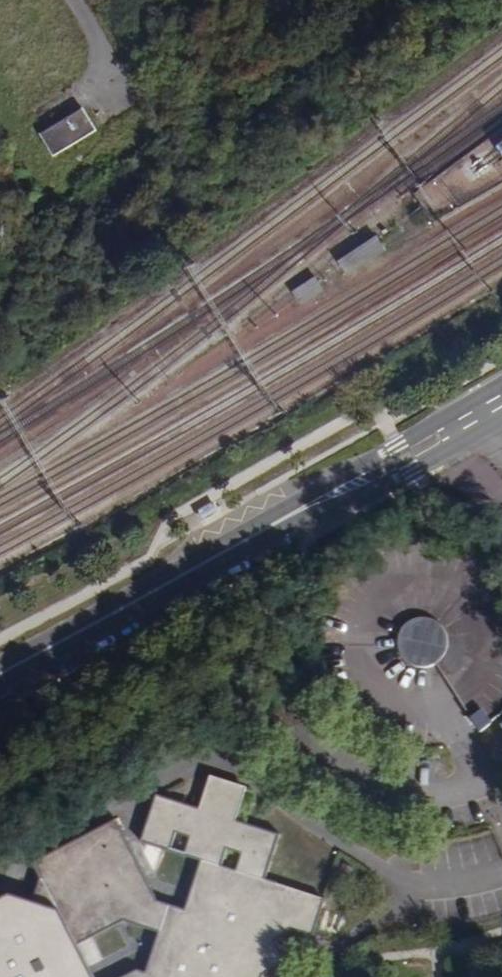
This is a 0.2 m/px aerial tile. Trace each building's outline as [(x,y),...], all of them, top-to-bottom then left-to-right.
[(74,107),(33,133),(47,156),(89,130),(82,120),(74,107)] [(402,542),(374,553),(352,569),(337,586),(322,621),(319,655),(326,685),(342,712),(364,733),(392,747),(419,753),(449,750),(483,736),(501,721),(501,573),(487,559),(457,544),(429,540),(402,542)] [(268,878),(284,833),(240,818),(253,785),(217,772),(205,806),(164,791),(148,835),(207,856),(189,907),(158,896),(118,815),(36,856),(45,874),(36,897),(12,889),(0,896),(0,976),(91,976),(73,940),(122,916),(163,926),(151,969),(134,969),(119,976),(264,976),(265,975),(288,963),(277,940),(299,931),(254,916),(268,878)] [(254,916),(299,931),(317,937),(330,899),(268,878),(254,916)]
